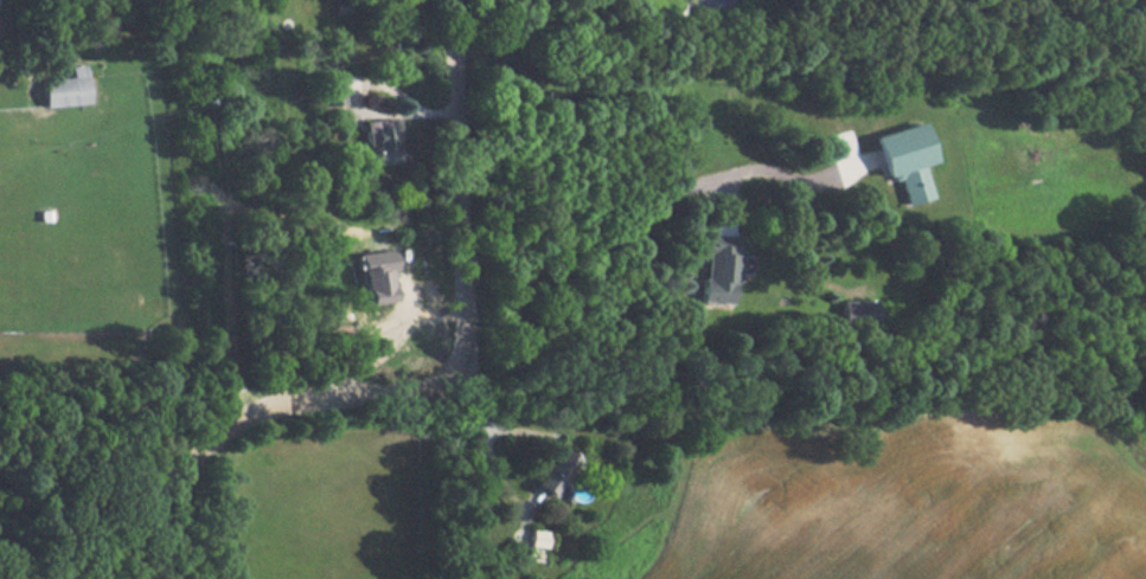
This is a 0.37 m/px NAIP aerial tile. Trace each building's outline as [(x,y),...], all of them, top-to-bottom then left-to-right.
[(44,105),(89,103),(87,64),(72,64),(73,76),(43,78),(44,105)] [(869,135),(882,182),(894,178),(902,203),(927,196),(918,164),(929,161),(917,121),(869,135)] [(397,161),(396,126),(370,127),(371,162),(397,161)] [(698,301),(727,303),(728,281),(735,282),(736,253),(731,253),(732,235),(701,233),(698,301)] [(359,252),(362,303),(394,301),(391,250),(359,252)] [(576,456),(557,445),(535,484),(554,494),(576,456)] [(548,546),(548,530),(532,529),(531,545),(548,546)]
